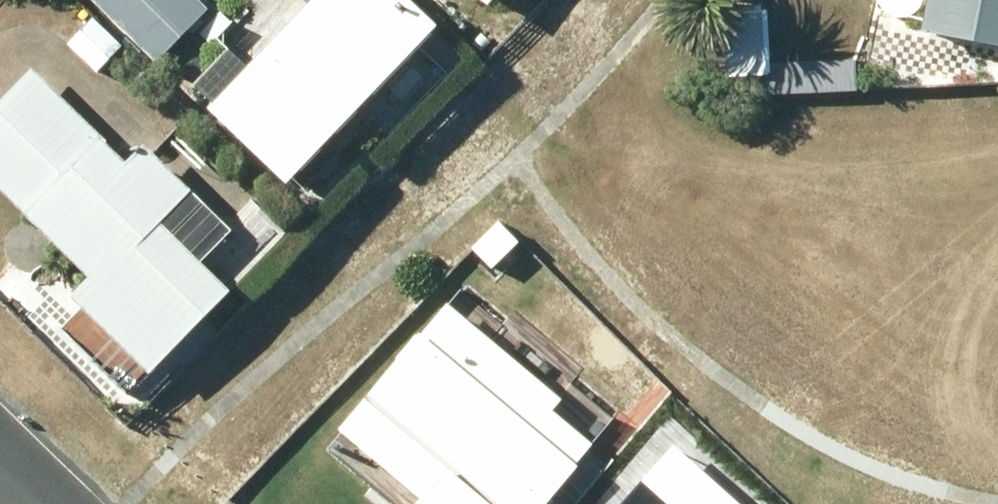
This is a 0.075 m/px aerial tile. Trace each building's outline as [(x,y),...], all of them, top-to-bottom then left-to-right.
[(155,56),(207,4),(203,0),(99,0),(155,56)] [(208,100),(286,174),(435,16),(418,0),(302,0),(208,100)] [(922,23),(997,37),(997,0),(927,0),(922,23)] [(763,4),(722,5),(723,70),(764,69),(763,4)] [(853,55),(778,58),(779,88),(854,85),(853,55)] [(68,288),(148,365),(229,282),(157,211),(188,179),(139,131),(122,149),(28,58),(0,88),(0,186),(86,270),(68,288)] [(503,503),(540,503),(596,438),(553,402),(560,393),(445,297),(367,389),(503,503)] [(666,443),(621,499),(599,482),(582,503),(742,503),(666,443)] [(410,503),(443,503),(425,488),(410,503)]
